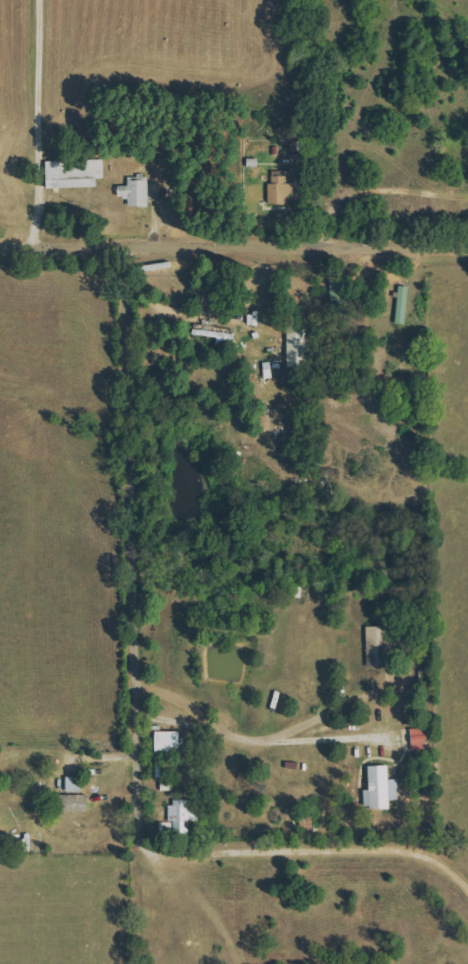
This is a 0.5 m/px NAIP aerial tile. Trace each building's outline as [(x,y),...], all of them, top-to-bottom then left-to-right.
[(50,190),(99,188),(99,177),(106,177),(106,160),(49,162),(50,190)] [(272,204),(297,204),(297,184),(289,184),(289,177),(271,177),(272,204)] [(150,181),(130,181),(130,186),(121,186),(121,199),(131,199),(131,207),(151,207),(150,181)] [(410,287),(400,287),(399,324),(409,325),(410,287)] [(219,346),(235,347),(236,328),(196,327),(196,336),(220,337),(219,346)] [(308,327),(289,328),(290,369),(309,368),(308,327)] [(394,627),(369,628),(369,669),(385,668),(385,661),(395,661),(394,627)] [(158,753),(182,753),(183,733),(158,732),(158,753)] [(371,767),(372,791),(366,791),(367,810),(393,809),(392,801),(401,801),(401,780),(391,780),(391,767),(371,767)] [(90,814),(91,796),(57,795),(57,813),(90,814)] [(201,822),(201,801),(173,801),(172,826),(176,827),(176,837),(192,837),(192,822),(201,822)]
